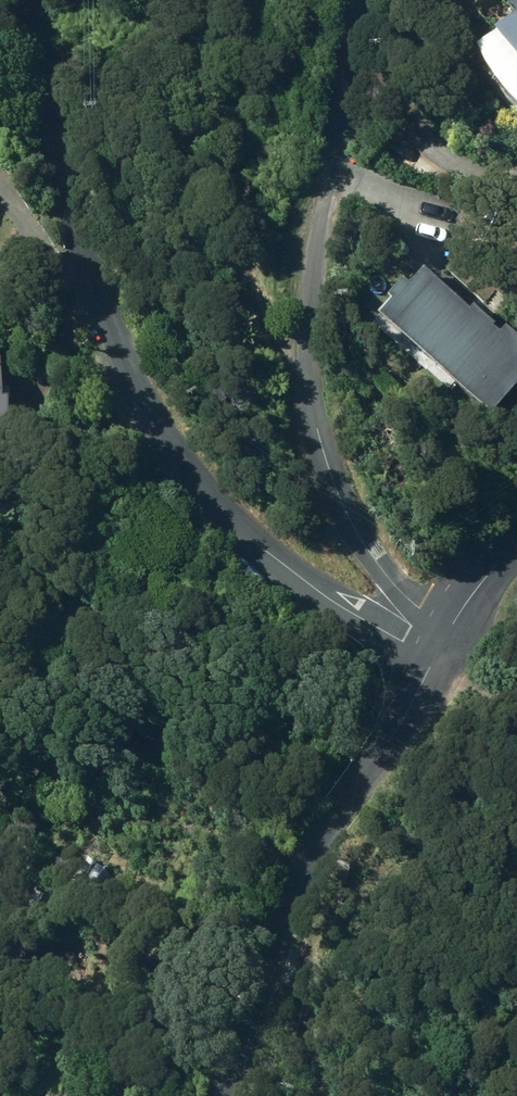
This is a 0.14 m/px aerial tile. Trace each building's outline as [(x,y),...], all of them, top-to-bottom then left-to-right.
[(511,5),(489,23),(491,26),(468,45),(516,108),(516,0),(507,0),(511,5)] [(489,422),(516,392),(516,351),(425,269),(377,321),(489,422)] [(14,427),(14,384),(6,384),(6,352),(0,352),(0,427),(14,427)]
